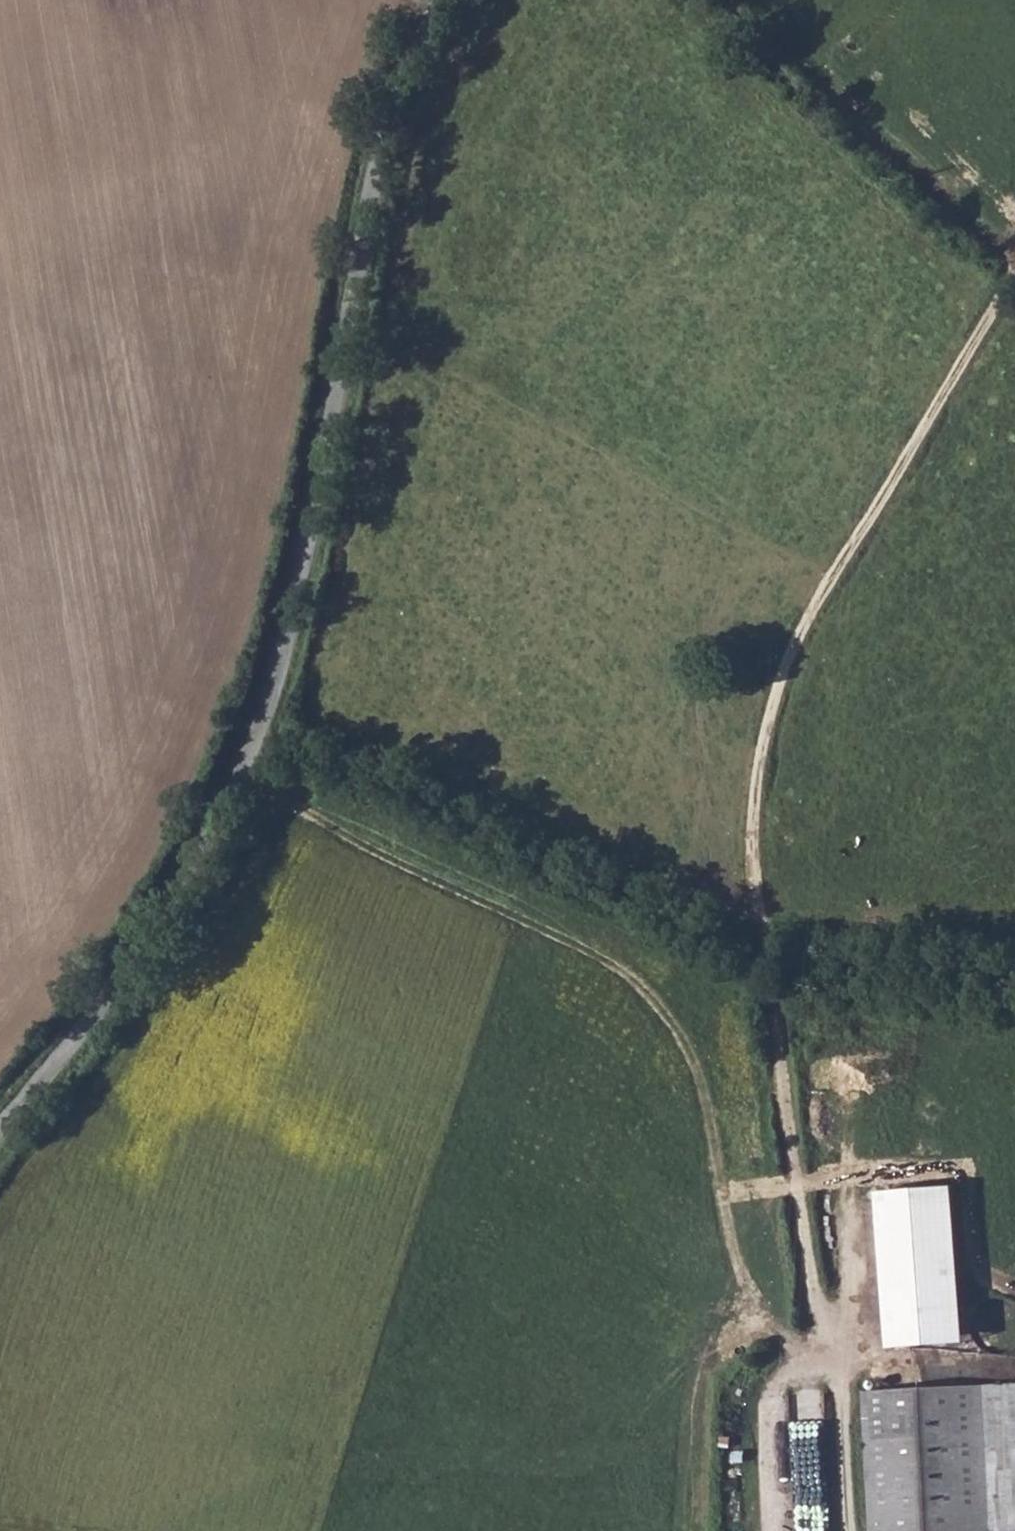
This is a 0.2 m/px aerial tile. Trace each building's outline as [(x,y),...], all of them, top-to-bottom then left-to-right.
[(938,1529),(969,1528),(1003,1526),(1003,1530),(1014,1530),(1014,1371),(869,1379),(876,1530),(900,1530),(938,1529)] [(831,1485),(811,1484),(811,1469),(822,1469),(822,1444),(796,1444),(795,1516),(774,1516),(774,1530),(830,1530),(831,1485)]
